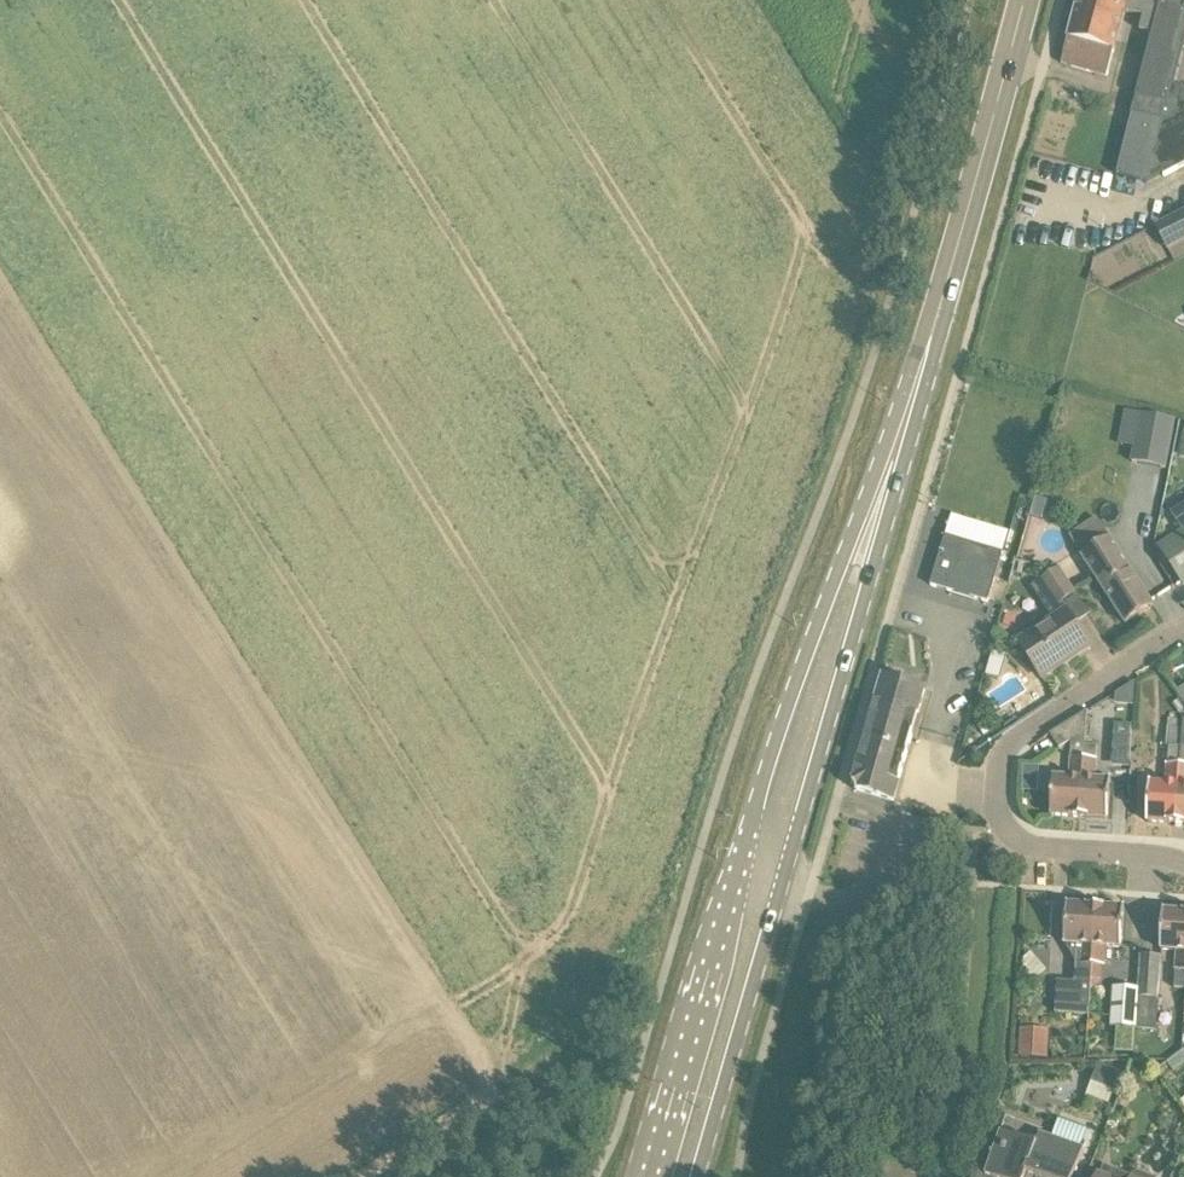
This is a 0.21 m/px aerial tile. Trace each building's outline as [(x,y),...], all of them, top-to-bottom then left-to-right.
[(1126,13),(1104,6),(1106,1),(1104,0),(1081,0),(1064,64),(1110,76),(1126,13)] [(1139,32),(1154,36),(1158,22),(1163,4),(1161,4),(1162,0),(1104,0),(1106,1),(1104,6),(1143,17),(1139,32)] [(1158,22),(1154,36),(1118,177),(1145,184),(1161,175),(1163,178),(1183,167),(1183,89),(1175,87),(1183,53),(1183,11),(1163,4),(1158,22)] [(1157,227),(1166,244),(1183,235),(1183,213),(1157,227)] [(1142,418),(1135,454),(1132,467),(1165,474),(1175,425),(1142,418)] [(1043,521),(1048,502),(1037,499),(1031,517),(1043,521)] [(1173,515),(1183,530),(1159,546),(1183,584),(1183,508),(1173,515)] [(933,585),(951,590),(990,601),(1005,552),(948,535),(943,550),(933,585)] [(1110,538),(1083,556),(1126,624),(1154,606),(1110,538)] [(1060,570),(1041,583),(1057,607),(1076,594),(1060,570)] [(1091,648),(1089,644),(1066,609),(1018,641),(1043,679),(1091,648)] [(874,715),(917,728),(928,690),(885,678),(874,715)] [(1071,743),(1070,759),(1069,778),(1054,777),(1052,817),(1080,819),(1086,747),(1088,712),(1051,735),(1060,750),(1071,743)] [(917,728),(874,715),(855,782),(860,792),(896,802),(917,728)] [(1168,747),(1170,747),(1181,748),(1183,721),(1170,720),(1168,747)] [(1130,762),(1132,727),(1115,726),(1113,761),(1130,762)] [(975,739),(968,736),(965,745),(972,748),(975,739)] [(1110,821),(1112,780),(1095,779),(1098,747),(1086,747),(1080,819),(1110,821)] [(1151,782),(1148,823),(1177,825),(1181,748),(1170,747),(1168,784),(1151,782)] [(1090,1014),(1090,1007),(1093,965),(1097,907),(1068,905),(1065,943),(1082,944),(1081,963),(1077,962),(1076,981),(1058,980),(1056,1012),(1090,1014)] [(1123,947),(1126,909),(1097,907),(1093,965),(1105,966),(1107,945),(1123,947)] [(1177,988),(1183,988),(1183,913),(1164,911),(1162,949),(1180,950),(1177,988)] [(1143,955),(1140,990),(1138,1029),(1158,1030),(1158,1024),(1164,1025),(1165,1004),(1159,1003),(1162,956),(1143,955)] [(1112,988),(1111,1008),(1090,1007),(1090,1014),(1089,1025),(1138,1029),(1140,990),(1112,988)] [(1047,1060),(1049,1031),(1020,1029),(1019,1058),(1047,1060)] [(1123,1073),(1101,1064),(1093,1084),(1115,1093),(1123,1073)] [(1134,1069),(1133,1089),(1150,1091),(1152,1070),(1134,1069)] [(1085,1143),(1082,1149),(1039,1133),(1035,1143),(1001,1131),(985,1174),(993,1176),(1029,1176),(1030,1174),(1038,1176),(1074,1176),(1086,1143),(1085,1143)]
